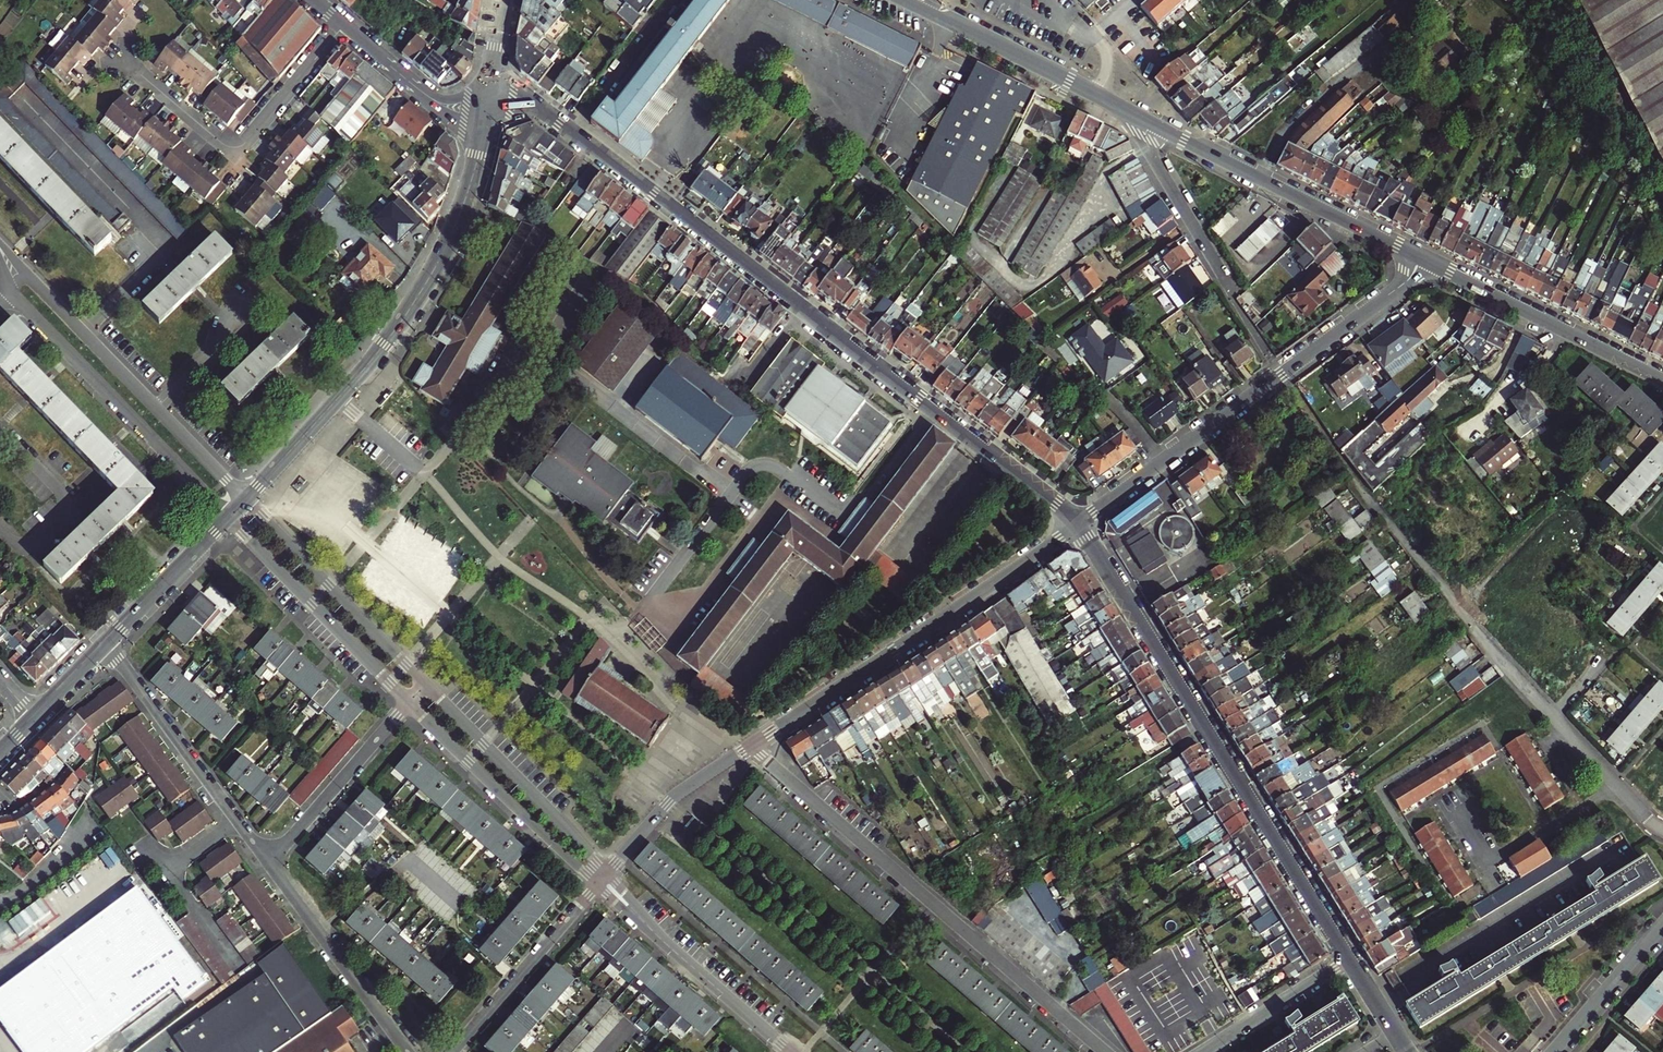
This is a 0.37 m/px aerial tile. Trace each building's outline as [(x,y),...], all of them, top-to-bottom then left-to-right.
[(93,9),(98,13),(115,28),(122,19),(117,15),(122,10),(110,0),(101,0),(93,9)] [(122,10),(129,2),(133,6),(138,0),(110,0),(122,10)] [(216,11),(223,18),(228,12),(234,17),(228,24),(234,29),(243,18),(252,7),(245,0),(225,0),(216,11)] [(243,18),(250,24),(255,19),(259,22),(277,0),(258,0),(252,7),(243,18)] [(244,40),(281,79),(322,30),(286,0),(277,0),(259,22),(244,40)] [(350,12),(360,0),(336,0),(350,12)] [(468,34),(479,41),(481,27),(438,0),(428,0),(427,1),(446,13),(456,19),(452,24),(463,31),(468,34)] [(481,27),(485,4),(478,0),(456,0),(454,3),(449,0),(438,0),(481,27)] [(521,19),(545,38),(561,19),(555,14),(538,0),(525,0),(521,19)] [(555,14),(567,0),(538,0),(555,14)] [(673,16),(662,30),(637,62),(612,95),(590,122),(642,162),(645,157),(649,152),(651,149),(652,147),(652,144),(652,141),(651,139),(650,136),(648,134),(635,123),(661,89),(690,52),(730,0),(685,0),(673,16)] [(625,6),(623,5),(618,0),(607,0),(603,5),(617,17),(625,6)] [(656,0),(627,0),(623,5),(625,6),(628,8),(638,17),(644,11),(647,13),(656,0)] [(828,29),(830,25),(802,11),(808,0),(770,0),(828,29)] [(909,69),(918,54),(922,47),(828,0),(808,0),(802,11),(830,25),(828,29),(909,69)] [(1082,3),(1088,10),(1092,7),(1095,4),(1099,1),(1097,0),(1085,0),(1082,3)] [(1107,0),(1100,0),(1099,1),(1095,4),(1102,12),(1110,5),(1107,0)] [(1188,0),(1149,0),(1141,7),(1157,27),(1173,13),(1188,0)] [(1369,50),(1375,45),(1381,40),(1383,39),(1398,26),(1404,33),(1431,10),(1422,0),(1405,0),(1386,16),(1385,15),(1372,26),(1364,33),(1358,38),(1353,43),(1347,48),(1341,53),(1335,58),(1329,63),(1323,69),(1316,74),(1324,84),(1331,79),(1338,73),(1344,69),(1350,64),(1357,59),(1362,55),(1369,50)] [(1578,3),(1662,166),(1662,0),(1584,0),(1578,3)] [(638,17),(628,8),(625,6),(617,17),(633,31),(641,20),(638,17)] [(223,18),(228,24),(234,17),(228,12),(223,18)] [(98,13),(86,28),(107,46),(112,40),(108,36),(115,28),(98,13)] [(442,18),(452,24),(456,19),(446,13),(442,18)] [(545,38),(521,19),(517,38),(551,66),(554,62),(551,61),(560,50),(545,38)] [(107,46),(86,28),(80,23),(70,35),(68,37),(69,38),(74,42),(90,57),(97,48),(102,52),(107,46)] [(206,37),(193,23),(190,27),(203,41),(206,37)] [(1326,45),(1309,25),(1297,34),(1306,46),(1290,60),(1297,69),(1326,45)] [(458,48),(477,58),(479,41),(468,34),(458,48)] [(1280,49),(1290,60),(1306,46),(1297,34),(1280,49)] [(69,38),(57,52),(74,66),(78,61),(83,65),(90,57),(74,42),(69,38)] [(440,38),(437,42),(448,51),(451,46),(440,38)] [(538,86),(552,67),(551,66),(517,38),(515,59),(520,72),(538,86)] [(169,71),(174,75),(189,57),(194,51),(179,39),(155,66),(165,75),(169,71)] [(1541,49),(1553,55),(1558,45),(1546,39),(1541,49)] [(244,40),(238,47),(275,86),(281,79),(244,40)] [(416,67),(429,51),(430,50),(420,40),(405,58),(416,67)] [(1436,76),(1457,59),(1442,40),(1421,57),(1436,76)] [(453,55),(448,51),(437,42),(434,45),(444,53),(438,59),(455,74),(465,83),(466,82),(474,72),(453,55)] [(477,58),(458,48),(453,55),(474,72),(477,58)] [(345,50),(324,74),(334,83),(355,58),(345,50)] [(189,57),(174,75),(182,82),(178,86),(184,91),(202,69),(207,63),(194,51),(189,57)] [(429,51),(416,67),(442,89),(455,74),(438,59),(429,51)] [(46,67),(67,84),(72,78),(67,74),(74,66),(57,52),(45,66),(46,67)] [(355,58),(334,83),(340,87),(338,89),(331,97),(336,101),(365,67),(355,58)] [(1156,82),(1167,95),(1183,80),(1191,73),(1187,69),(1189,67),(1182,59),(1156,82)] [(123,217),(9,98),(26,83),(180,242),(190,232),(133,173),(124,163),(120,160),(26,62),(0,88),(0,111),(102,219),(104,217),(113,227),(123,217)] [(583,74),(584,71),(574,62),(563,76),(556,85),(578,103),(594,82),(583,74)] [(201,98),(212,85),(216,80),(221,75),(207,63),(202,69),(184,91),(189,96),(193,91),(201,98)] [(1194,92),(1183,80),(1167,95),(1183,114),(1218,84),(1236,68),(1232,63),(1215,77),(1214,76),(1203,86),(1201,84),(1194,89),(1196,91),(1194,92)] [(950,235),(953,238),(997,153),(1016,115),(1023,119),(1024,117),(1036,94),(977,64),(965,89),(960,86),(906,192),(950,235)] [(365,67),(336,101),(321,119),(352,148),(397,94),(365,67)] [(563,76),(552,67),(538,86),(549,94),(556,85),(563,76)] [(1242,116),(1228,127),(1236,137),(1275,104),(1271,100),(1298,76),(1294,71),(1242,116)] [(227,81),(222,86),(218,91),(212,85),(201,98),(208,104),(204,108),(216,118),(234,96),(239,91),(227,81)] [(1302,152),(1305,148),(1361,94),(1350,82),(1294,137),(1289,144),(1277,168),(1299,179),(1310,157),(1302,152)] [(1192,125),(1200,117),(1210,109),(1206,104),(1213,98),(1212,97),(1222,89),(1218,84),(1183,114),(1192,125)] [(1380,85),(1365,98),(1372,106),(1387,93),(1380,85)] [(661,89),(635,123),(648,134),(650,136),(676,101),(661,89)] [(239,91),(234,96),(216,118),(228,129),(228,128),(237,118),(243,124),(244,123),(257,107),(251,101),(239,91)] [(1231,91),(1217,103),(1210,109),(1200,117),(1213,132),(1216,129),(1220,134),(1228,127),(1242,116),(1236,110),(1242,105),(1231,91)] [(122,130),(136,113),(132,109),(136,105),(127,97),(108,119),(122,130)] [(1210,109),(1217,103),(1213,98),(1206,104),(1210,109)] [(409,138),(422,148),(426,143),(438,153),(450,138),(412,106),(388,135),(401,146),(409,138)] [(1040,109),(1031,126),(1054,138),(1063,121),(1040,109)] [(136,113),(122,130),(131,139),(134,141),(135,142),(154,121),(145,113),(141,118),(136,113)] [(1104,153),(1105,155),(1129,142),(1128,140),(1077,114),(1066,135),(1104,153)] [(122,130),(108,119),(103,125),(116,136),(122,130)] [(149,154),(154,150),(172,128),(166,124),(162,128),(154,121),(135,142),(134,144),(148,156),(149,154)] [(504,139),(558,168),(564,171),(565,170),(576,156),(532,122),(506,132),(504,139)] [(0,124),(0,158),(95,257),(108,245),(113,241),(0,124)] [(294,135),(317,154),(330,139),(312,124),(305,133),(299,129),(294,135)] [(172,128),(154,150),(149,154),(164,166),(168,162),(182,145),(174,139),(178,134),(172,128)] [(122,130),(116,136),(125,146),(131,139),(122,130)] [(317,154),(294,135),(287,143),(282,139),(277,145),(300,165),(305,169),(317,154)] [(1341,137),(1329,148),(1335,153),(1347,143),(1341,137)] [(427,176),(448,198),(461,161),(461,158),(458,145),(450,138),(438,153),(434,158),(424,174),(427,176)] [(555,173),(558,168),(504,139),(501,151),(520,162),(527,166),(530,167),(533,162),(544,167),(555,173)] [(135,142),(134,141),(122,154),(124,156),(124,155),(134,144),(135,142)] [(1105,155),(1107,159),(1109,163),(1120,157),(1133,150),(1129,142),(1105,155)] [(426,143),(422,148),(434,158),(438,153),(426,143)] [(1004,156),(1019,166),(1027,153),(1011,143),(1004,156)] [(182,145),(168,162),(164,166),(178,179),(192,162),(187,158),(191,153),(182,145)] [(300,165),(277,145),(272,151),(277,155),(270,163),(288,179),(300,165)] [(1315,146),(1310,157),(1315,159),(1320,149),(1315,146)] [(1315,159),(1310,157),(1299,179),(1309,184),(1325,151),(1320,149),(1315,159)] [(1125,167),(1138,159),(1136,155),(1133,150),(1120,157),(1123,162),(1125,167)] [(498,164),(515,173),(520,162),(501,151),(498,164)] [(1325,151),(1309,184),(1319,189),(1330,167),(1325,164),(1330,154),(1325,151)] [(407,178),(408,177),(411,174),(420,165),(410,154),(406,158),(410,163),(401,172),(407,178)] [(1325,164),(1330,167),(1336,157),(1330,154),(1325,164)] [(571,175),(582,161),(576,156),(565,170),(571,175)] [(1092,156),(1090,160),(1101,168),(1104,164),(1092,156)] [(1336,157),(1330,167),(1335,169),(1340,159),(1336,157)] [(137,169),(127,159),(124,163),(133,173),(137,169)] [(706,201),(720,182),(705,170),(709,165),(702,159),(698,164),(692,172),(699,178),(690,189),(706,201)] [(1142,166),(1138,159),(1125,167),(1122,168),(1126,174),(1127,175),(1142,166)] [(1330,167),(1319,189),(1329,194),(1346,162),(1340,159),(1335,169),(1330,167)] [(1101,168),(1090,160),(1086,166),(1098,174),(1101,168)] [(589,166),(582,161),(571,175),(578,181),(589,166)] [(192,162),(178,179),(192,191),(210,170),(204,164),(200,169),(192,162)] [(527,166),(520,162),(515,173),(521,177),(527,166)] [(530,167),(541,173),(544,167),(533,162),(530,167)] [(1340,199),(1351,177),(1346,175),(1351,165),(1346,162),(1329,194),(1340,199)] [(288,179),(270,163),(265,169),(270,173),(263,181),(281,196),(293,182),(288,179)] [(517,189),(526,194),(532,182),(521,177),(515,173),(498,164),(495,178),(517,189)] [(1356,167),(1351,165),(1346,175),(1351,177),(1354,170),(1356,167)] [(1359,169),(1361,171),(1366,173),(1369,169),(1361,165),(1359,169)] [(578,181),(577,182),(589,191),(578,206),(583,210),(579,216),(585,221),(599,203),(613,184),(589,166),(578,181)] [(1032,174),(1020,166),(1015,173),(1028,181),(1032,174)] [(1099,175),(1098,174),(1086,166),(1082,172),(1095,180),(1099,175)] [(1130,181),(1131,183),(1146,174),(1142,166),(1127,175),(1130,181)] [(1366,173),(1368,174),(1352,205),(1364,211),(1375,191),(1382,194),(1387,185),(1372,177),(1375,170),(1369,167),(1369,169),(1366,173)] [(1126,174),(1122,168),(1108,178),(1112,184),(1126,174)] [(192,191),(208,204),(221,187),(212,180),(216,175),(210,170),(192,191)] [(1354,170),(1351,177),(1340,199),(1352,205),(1368,174),(1366,173),(1361,171),(1360,173),(1354,170)] [(1398,182),(1396,185),(1400,187),(1405,182),(1411,175),(1406,170),(1396,181),(1398,182)] [(1082,172),(1078,178),(1091,187),(1095,180),(1082,172)] [(868,182),(878,190),(884,183),(874,173),(868,182)] [(1028,181),(1015,173),(1012,179),(1024,187),(1028,181)] [(411,174),(408,177),(438,209),(448,198),(427,176),(420,183),(411,174)] [(1043,182),(1032,174),(1028,181),(1039,188),(1043,182)] [(1112,184),(1115,190),(1130,181),(1127,175),(1126,174),(1112,184)] [(1146,174),(1131,183),(1133,187),(1135,190),(1150,181),(1146,174)] [(438,209),(408,177),(407,178),(404,181),(412,189),(405,195),(433,224),(443,214),(438,209)] [(549,191),(556,182),(548,177),(542,188),(549,191)] [(508,206),(517,189),(495,178),(488,207),(515,221),(519,212),(508,206)] [(1078,178),(1075,185),(1088,193),(1091,187),(1078,178)] [(192,191),(178,179),(173,185),(187,197),(192,191)] [(1024,187),(1012,179),(1008,185),(1020,193),(1024,187)] [(281,196),(263,181),(257,188),(260,190),(250,202),(270,219),(280,206),(276,202),(281,196)] [(1039,188),(1028,181),(1024,187),(1035,194),(1039,188)] [(1130,181),(1115,190),(1118,196),(1133,187),(1131,183),(1130,181)] [(1136,193),(1138,196),(1154,188),(1150,181),(1135,190),(1136,193)] [(722,214),(737,195),(720,182),(706,201),(722,214)] [(1375,191),(1364,211),(1373,216),(1395,193),(1400,187),(1396,185),(1389,182),(1387,185),(1382,194),(1375,191)] [(1393,226),(1405,232),(1419,204),(1410,199),(1416,188),(1405,182),(1400,187),(1395,193),(1406,199),(1393,226)] [(888,187),(884,183),(878,190),(883,193),(888,187)] [(322,210),(338,194),(328,184),(312,199),(322,210)] [(597,229),(624,193),(613,184),(599,203),(606,208),(601,214),(602,215),(594,226),(597,229)] [(1020,193),(1008,185),(1004,191),(1016,199),(1020,193)] [(1075,185),(1071,190),(1084,199),(1088,193),(1075,185)] [(744,186),(737,195),(722,214),(741,228),(742,226),(745,228),(765,202),(744,186)] [(221,187),(208,204),(214,209),(228,193),(221,187)] [(1035,194),(1024,187),(1020,193),(1031,200),(1035,194)] [(1118,196),(1122,202),(1136,193),(1135,190),(1133,187),(1118,196)] [(260,190),(257,188),(247,200),(250,202),(260,190)] [(1154,188),(1138,196),(1140,199),(1142,203),(1158,195),(1154,188)] [(1067,197),(1056,190),(1052,196),(1063,203),(1064,203),(1067,197)] [(1071,190),(1068,196),(1080,204),(1084,199),(1071,190)] [(1016,199),(1004,191),(1000,197),(1012,205),(1016,199)] [(610,219),(618,225),(636,202),(624,193),(597,229),(601,231),(610,219)] [(1020,193),(1016,199),(1027,206),(1031,200),(1020,193)] [(1122,202),(1125,208),(1140,199),(1138,196),(1136,193),(1122,202)] [(1406,199),(1395,193),(1373,216),(1393,226),(1406,199)] [(1158,195),(1142,203),(1144,206),(1147,212),(1161,201),(1158,195)] [(1063,203),(1052,196),(1049,202),(1060,209),(1063,203)] [(1067,197),(1064,203),(1077,211),(1080,204),(1068,196),(1067,197)] [(1000,197),(996,203),(1009,211),(1012,205),(1000,197)] [(1016,199),(1012,205),(1023,212),(1027,206),(1016,199)] [(1140,199),(1125,208),(1129,215),(1144,206),(1142,203),(1140,199)] [(400,247),(412,234),(414,237),(425,226),(401,201),(378,225),(400,247)] [(1133,222),(1136,228),(1145,221),(1153,232),(1158,229),(1163,237),(1178,226),(1161,201),(1147,212),(1133,222)] [(270,219),(250,202),(240,213),(260,230),(261,229),(267,234),(276,224),(270,219)] [(631,235),(648,211),(636,202),(618,225),(615,229),(618,231),(621,227),(631,235)] [(759,255),(777,232),(771,228),(774,223),(773,222),(777,217),(771,212),(773,208),(765,202),(745,228),(752,234),(751,235),(759,241),(753,250),(759,255)] [(1060,209),(1049,202),(1045,208),(1056,215),(1060,209)] [(1453,256),(1477,208),(1465,202),(1458,215),(1441,250),(1453,256)] [(1453,256),(1465,262),(1487,218),(1492,208),(1480,202),(1477,208),(1453,256)] [(1009,211),(996,203),(993,209),(1005,217),(1009,211)] [(1077,211),(1064,203),(1063,203),(1060,209),(1073,217),(1077,211)] [(1405,232),(1417,238),(1429,213),(1430,210),(1419,204),(1405,232)] [(1012,205),(1009,211),(1020,218),(1023,212),(1012,205)] [(1133,222),(1147,212),(1144,206),(1129,215),(1133,222)] [(1045,208),(1041,214),(1052,221),(1056,215),(1045,208)] [(1492,208),(1487,218),(1493,222),(1494,222),(1499,211),(1492,208)] [(993,209),(989,215),(1001,223),(1005,217),(993,209)] [(1060,209),(1056,215),(1069,223),(1073,217),(1060,209)] [(1441,250),(1458,215),(1446,209),(1441,219),(1429,244),(1441,250)] [(648,211),(631,235),(628,239),(612,261),(606,269),(630,281),(648,258),(651,254),(671,228),(648,211)] [(1009,211),(1005,217),(1016,224),(1020,218),(1009,211)] [(918,230),(924,223),(913,212),(910,217),(913,219),(909,224),(917,231),(918,230)] [(1214,228),(1222,237),(1238,222),(1230,213),(1214,228)] [(1429,244),(1441,219),(1429,213),(1417,238),(1429,244)] [(1041,214),(1037,220),(1048,227),(1052,221),(1041,214)] [(132,222),(125,215),(123,217),(113,227),(120,234),(132,222)] [(989,215),(985,221),(997,229),(1001,223),(989,215)] [(1056,215),(1052,221),(1065,229),(1069,223),(1056,215)] [(527,216),(522,224),(538,233),(544,225),(527,216)] [(1005,217),(1001,223),(1012,230),(1016,224),(1005,217)] [(1268,218),(1260,227),(1271,239),(1280,230),(1268,218)] [(1477,268),(1491,241),(1486,239),(1491,230),(1489,229),(1493,222),(1487,218),(1465,262),(1477,268)] [(1105,223),(1113,233),(1119,229),(1111,219),(1105,223)] [(1048,227),(1037,220),(1034,226),(1045,233),(1048,227)] [(985,221),(981,227),(994,235),(997,229),(985,221)] [(1052,221),(1048,227),(1061,235),(1065,229),(1052,221)] [(1494,222),(1493,222),(1489,229),(1491,230),(1486,239),(1491,241),(1499,225),(1494,222)] [(924,223),(918,230),(938,248),(943,241),(924,223)] [(1001,223),(997,229),(1009,236),(1012,230),(1001,223)] [(1105,223),(1099,227),(1107,238),(1113,233),(1105,223)] [(463,323),(448,314),(433,338),(448,347),(433,371),(424,365),(414,382),(423,387),(421,391),(444,405),(467,368),(477,374),(502,334),(491,327),(546,237),(538,233),(522,224),(463,323)] [(1296,242),(1319,267),(1320,266),(1335,252),(1337,250),(1313,225),(1296,242)] [(1494,252),(1506,228),(1499,225),(1491,241),(1477,268),(1489,274),(1499,255),(1494,252)] [(1489,274),(1501,280),(1515,253),(1509,250),(1514,239),(1520,228),(1514,225),(1511,231),(1499,255),(1489,274)] [(1514,287),(1527,260),(1521,256),(1533,233),(1535,228),(1529,225),(1520,242),(1515,253),(1501,280),(1514,287)] [(1045,233),(1034,226),(1030,232),(1041,239),(1045,233)] [(621,227),(618,231),(628,239),(631,235),(621,227)] [(994,235),(981,227),(977,233),(990,240),(994,235)] [(1048,227),(1045,233),(1057,242),(1061,235),(1048,227)] [(1107,238),(1099,227),(1094,231),(1101,242),(1107,238)] [(1265,245),(1271,239),(1260,227),(1253,233),(1265,245)] [(664,263),(666,260),(681,240),(683,238),(671,228),(651,254),(664,263)] [(770,263),(787,241),(785,239),(783,241),(779,238),(780,238),(783,237),(785,234),(784,230),(780,228),(777,232),(759,255),(770,263)] [(1511,231),(1506,228),(1494,252),(1499,255),(1511,231)] [(997,229),(994,235),(1005,242),(1009,236),(997,229)] [(1094,231),(1088,235),(1096,246),(1101,242),(1094,231)] [(1041,239),(1030,232),(1026,239),(1037,246),(1041,239)] [(1045,233),(1041,239),(1054,247),(1057,242),(1045,233)] [(1247,261),(1265,245),(1253,233),(1236,249),(1247,261)] [(1539,235),(1533,233),(1521,256),(1527,260),(1539,235)] [(1001,247),(1005,242),(994,235),(990,240),(1001,247)] [(1096,246),(1088,235),(1082,240),(1089,251),(1096,246)] [(1539,235),(1527,260),(1514,287),(1525,292),(1542,259),(1533,255),(1535,253),(1537,254),(1541,248),(1545,239),(1539,235)] [(781,272),(801,246),(799,244),(797,246),(792,243),(794,240),(790,237),(787,241),(770,263),(781,272)] [(234,255),(217,239),(145,308),(161,325),(234,255)] [(1026,239),(1023,244),(1034,251),(1037,246),(1026,239)] [(1041,239),(1037,246),(1050,254),(1054,247),(1041,239)] [(1509,250),(1515,253),(1520,242),(1514,239),(1509,250)] [(669,272),(675,276),(697,248),(691,244),(690,246),(681,240),(666,260),(674,266),(669,272)] [(1084,254),(1089,251),(1082,240),(1076,243),(1084,254)] [(938,248),(937,250),(947,259),(953,251),(943,241),(938,248)] [(1165,280),(1187,265),(1192,261),(1181,247),(1180,248),(1176,242),(1154,257),(1159,263),(1155,265),(1165,280)] [(965,243),(955,253),(960,258),(970,248),(965,243)] [(1023,244),(1019,250),(1030,257),(1034,251),(1023,244)] [(827,257),(832,262),(842,249),(836,245),(832,250),(827,257)] [(792,280),(812,254),(801,246),(781,272),(792,280)] [(803,288),(827,257),(832,250),(827,247),(824,251),(818,246),(812,254),(792,280),(803,288)] [(1037,246),(1034,251),(1047,259),(1050,254),(1037,246)] [(683,289),(708,257),(697,248),(675,276),(670,283),(681,292),(683,289)] [(976,254),(970,248),(960,258),(962,261),(966,264),(976,254)] [(1533,255),(1542,259),(1546,251),(1541,248),(1537,254),(1535,253),(1533,255)] [(1019,250),(1015,257),(1026,264),(1030,257),(1019,250)] [(1537,299),(1550,305),(1561,281),(1565,273),(1560,270),(1564,261),(1568,253),(1562,250),(1558,257),(1551,271),(1537,299)] [(388,281),(397,272),(372,251),(364,259),(365,260),(348,279),(355,286),(357,284),(367,293),(383,276),(388,281)] [(598,251),(591,261),(606,269),(612,261),(598,251)] [(1030,257),(1036,261),(1043,265),(1047,259),(1034,251),(1030,257)] [(1537,299),(1551,271),(1546,268),(1553,254),(1546,251),(1542,259),(1525,292),(1537,299)] [(1335,252),(1320,266),(1333,280),(1348,266),(1335,252)] [(664,263),(651,254),(648,258),(661,267),(661,266),(664,263)] [(981,259),(976,254),(966,264),(971,269),(981,259)] [(1558,257),(1553,254),(1546,268),(1551,271),(1558,257)] [(697,293),(719,265),(708,257),(683,289),(694,297),(697,293)] [(832,262),(827,257),(803,288),(814,297),(817,293),(838,266),(832,262)] [(1012,262),(1023,269),(1026,264),(1015,257),(1012,262)] [(1030,257),(1026,264),(1023,269),(1029,273),(1036,261),(1030,257)] [(1087,264),(1083,258),(1061,274),(1065,280),(1071,276),(1085,296),(1102,285),(1093,273),(1095,272),(1089,263),(1087,264)] [(986,264),(981,259),(971,269),(976,274),(986,264)] [(661,266),(669,272),(674,266),(666,260),(664,263),(661,266)] [(1036,277),(1043,265),(1036,261),(1029,273),(1036,277)] [(1560,270),(1565,273),(1570,264),(1564,261),(1560,270)] [(853,290),(854,289),(847,284),(844,288),(841,286),(852,272),(840,262),(838,266),(817,293),(825,299),(825,302),(830,306),(834,306),(838,309),(853,290)] [(1586,262),(1573,287),(1561,311),(1573,316),(1586,291),(1581,288),(1588,274),(1593,265),(1586,262)] [(981,279),(992,269),(986,264),(976,274),(981,279)] [(1611,286),(1602,282),(1583,321),(1599,330),(1614,300),(1621,286),(1630,268),(1621,264),(1612,280),(1613,281),(1611,286)] [(1633,292),(1638,295),(1649,301),(1651,297),(1659,282),(1648,277),(1650,272),(1632,264),(1630,268),(1621,286),(1628,290),(1633,292)] [(729,273),(719,265),(697,293),(708,301),(729,273)] [(1205,291),(1187,265),(1165,280),(1161,283),(1180,310),(1182,308),(1205,291)] [(986,284),(997,274),(992,269),(981,279),(982,280),(986,284)] [(1316,270),(1287,296),(1307,317),(1325,300),(1317,291),(1327,282),(1316,270)] [(1598,279),(1602,282),(1605,275),(1596,270),(1593,277),(1591,279),(1596,282),(1598,279)] [(729,273),(708,301),(704,307),(706,309),(710,304),(715,298),(722,303),(740,281),(729,273)] [(1001,278),(997,274),(986,284),(991,289),(1001,278)] [(1581,288),(1586,291),(1591,279),(1593,277),(1588,274),(1581,288)] [(1006,283),(1001,278),(991,289),(996,294),(1006,283)] [(1586,291),(1573,316),(1583,321),(1602,282),(1598,279),(1596,282),(1591,279),(1586,291)] [(750,289),(740,281),(722,303),(717,310),(713,315),(724,324),(726,322),(732,313),(750,289)] [(1561,311),(1573,287),(1561,281),(1550,305),(1561,311)] [(1001,299),(1011,288),(1006,283),(996,294),(1001,299)] [(1614,300),(1621,303),(1628,290),(1621,286),(1614,300)] [(1017,293),(1011,288),(1001,299),(1006,304),(1017,293)] [(761,297),(750,289),(732,313),(726,322),(733,327),(725,338),(729,340),(736,330),(761,297)] [(861,304),(867,296),(863,293),(861,296),(853,290),(838,309),(844,314),(841,318),(847,322),(858,307),(861,304)] [(1022,299),(1017,293),(1006,304),(1011,309),(1016,306),(1022,299)] [(1121,293),(1102,310),(1110,318),(1129,301),(1121,293)] [(1609,335),(1628,344),(1643,313),(1649,301),(1638,295),(1628,316),(1626,320),(1620,318),(1618,317),(1609,335)] [(736,330),(747,339),(772,306),(761,297),(736,330)] [(899,297),(886,315),(868,338),(879,347),(905,313),(903,311),(901,313),(898,311),(903,304),(905,302),(899,297)] [(1649,301),(1643,313),(1655,320),(1660,309),(1656,307),(1658,303),(1659,301),(1651,297),(1649,301)] [(659,298),(656,301),(666,312),(670,306),(659,298)] [(715,298),(710,304),(717,310),(722,303),(715,298)] [(621,300),(575,357),(613,389),(660,332),(621,300)] [(1599,330),(1609,335),(1618,317),(1620,318),(1623,313),(1626,306),(1621,303),(1614,300),(1599,330)] [(1031,329),(1037,325),(1029,318),(1033,314),(1021,302),(1016,306),(1011,309),(1021,319),(1031,329)] [(865,313),(868,309),(861,304),(858,307),(865,313)] [(903,311),(905,313),(908,308),(903,304),(898,311),(901,313),(903,311)] [(1639,350),(1649,354),(1662,325),(1662,306),(1662,305),(1660,309),(1655,320),(1639,350)] [(758,339),(762,343),(784,315),(772,306),(747,339),(742,346),(749,351),(758,339)] [(1406,322),(1423,342),(1443,325),(1427,306),(1415,317),(1413,315),(1406,322)] [(877,316),(868,309),(865,313),(858,307),(847,322),(868,338),(886,315),(881,311),(877,316)] [(1458,345),(1462,349),(1474,338),(1485,318),(1470,311),(1461,331),(1459,331),(1450,339),(1458,345)] [(916,321),(905,313),(879,347),(889,355),(892,351),(907,332),(910,329),(916,321)] [(1655,320),(1643,313),(1628,344),(1639,350),(1655,320)] [(1184,317),(1169,326),(1174,333),(1188,324),(1184,317)] [(1406,322),(1403,318),(1373,340),(1374,340),(1375,342),(1367,348),(1384,371),(1423,342),(1406,322)] [(1474,338),(1462,349),(1473,359),(1475,357),(1488,345),(1498,325),(1485,318),(1474,338)] [(16,354),(33,338),(15,321),(0,336),(0,370),(16,354)] [(313,338),(296,321),(224,390),(240,408),(313,338)] [(1040,338),(1046,334),(1037,325),(1031,329),(1040,338)] [(1099,371),(1107,382),(1135,361),(1119,339),(1107,347),(1090,325),(1074,337),(1076,340),(1071,343),(1084,361),(1087,358),(1089,357),(1091,360),(1089,361),(1097,372),(1099,371)] [(1513,332),(1498,325),(1488,345),(1475,357),(1480,363),(1486,357),(1489,359),(1497,350),(1501,352),(1503,353),(1513,332)] [(1662,361),(1662,359),(1662,325),(1649,354),(1656,358),(1662,361)] [(922,344),(924,340),(910,329),(907,332),(922,344)] [(1031,329),(1024,337),(1035,346),(1041,338),(1040,338),(1031,329)] [(1234,331),(1226,336),(1232,345),(1224,350),(1238,369),(1254,358),(1234,331)] [(922,344),(907,332),(892,351),(901,357),(901,361),(905,364),(910,363),(912,361),(916,364),(928,348),(931,345),(924,340),(922,344)] [(1051,348),(1055,342),(1046,334),(1040,338),(1041,338),(1051,348)] [(1041,338),(1035,346),(1046,354),(1051,348),(1041,338)] [(1524,338),(1508,369),(1522,376),(1536,348),(1548,355),(1550,351),(1524,338)] [(934,341),(931,345),(928,348),(934,352),(939,346),(934,341)] [(784,418),(803,433),(801,437),(818,449),(820,446),(857,474),(892,427),(819,373),(823,368),(790,342),(750,397),(781,422),(784,418)] [(934,352),(928,348),(916,364),(933,377),(943,363),(953,351),(947,347),(945,350),(939,346),(934,352)] [(1051,348),(1046,354),(1056,362),(1060,357),(1051,348)] [(679,350),(635,407),(699,459),(717,437),(732,449),(760,415),(679,350)] [(1196,372),(1209,391),(1225,380),(1209,358),(1206,359),(1201,352),(1188,361),(1196,372)] [(1334,374),(1324,381),(1337,398),(1347,392),(1345,389),(1357,380),(1366,392),(1374,386),(1367,377),(1375,372),(1361,353),(1333,373),(1334,374)] [(120,494),(122,496),(139,513),(155,497),(19,358),(16,354),(0,370),(0,372),(1,373),(120,494)] [(965,368),(962,366),(961,365),(955,372),(943,363),(933,377),(927,384),(944,396),(960,375),(965,368)] [(1445,363),(1440,368),(1444,372),(1449,366),(1445,363)] [(1367,454),(1450,378),(1444,372),(1440,368),(1437,365),(1432,369),(1402,396),(1340,452),(1371,492),(1429,441),(1432,438),(1433,437),(1439,434),(1440,433),(1442,432),(1429,418),(1376,465),(1367,454)] [(1594,373),(1589,369),(1588,370),(1575,384),(1607,414),(1616,406),(1635,423),(1650,437),(1662,423),(1662,419),(1635,394),(1630,390),(1629,391),(1622,399),(1594,373)] [(954,405),(978,375),(973,371),(967,380),(960,375),(944,396),(954,405)] [(981,371),(978,375),(954,405),(965,413),(992,379),(981,371)] [(1209,391),(1196,372),(1180,384),(1194,402),(1209,391)] [(996,374),(992,379),(965,413),(976,422),(993,399),(987,394),(1000,377),(996,374)] [(1390,402),(1403,390),(1392,379),(1380,390),(1390,402)] [(988,430),(1016,393),(1010,388),(1003,397),(998,393),(993,399),(976,422),(988,430)] [(988,430),(998,438),(1012,419),(1023,405),(1026,401),(1016,393),(988,430)] [(1503,422),(1519,440),(1541,423),(1538,419),(1542,417),(1524,393),(1510,403),(1517,412),(1503,422)] [(1177,414),(1165,398),(1144,413),(1156,430),(1177,414)] [(1012,438),(1026,449),(1039,431),(1026,421),(1032,412),(1023,405),(1012,419),(1021,426),(1012,438)] [(1037,406),(1032,412),(1036,415),(1041,409),(1037,406)] [(1061,435),(1066,429),(1062,426),(1057,431),(1061,435)] [(603,528),(607,523),(639,548),(661,518),(629,493),(634,486),(606,465),(617,450),(602,438),(596,446),(570,427),(531,482),(555,500),(558,495),(568,502),(573,506),(571,508),(603,528)] [(737,581),(678,658),(699,674),(705,666),(793,551),(844,590),(860,569),(874,550),(955,446),(933,429),(875,506),(865,499),(839,533),(848,540),(844,546),(839,552),(788,514),(769,539),(763,547),(753,540),(727,574),(737,581)] [(1134,449),(1141,444),(1129,429),(1110,443),(1123,460),(1136,451),(1134,449)] [(1041,460),(1055,443),(1039,431),(1026,449),(1041,460)] [(1336,441),(1341,448),(1353,438),(1347,432),(1336,441)] [(1490,446),(1486,443),(1472,455),(1489,475),(1516,452),(1503,436),(1490,446)] [(1123,460),(1110,443),(1104,447),(1097,438),(1091,443),(1111,470),(1123,460)] [(1066,473),(1076,460),(1073,457),(1055,443),(1041,460),(1055,472),(1058,468),(1066,473)] [(1111,470),(1091,443),(1086,447),(1093,455),(1078,466),(1087,480),(1095,474),(1099,479),(1111,470)] [(1660,472),(1662,468),(1662,448),(1660,446),(1647,461),(1660,472)] [(1519,453),(1504,464),(1507,469),(1522,458),(1519,453)] [(1209,458),(1193,470),(1205,485),(1210,492),(1217,487),(1212,480),(1220,474),(1209,458)] [(1633,475),(1646,487),(1660,472),(1647,461),(1633,475)] [(1205,485),(1193,470),(1178,481),(1189,496),(1205,485)] [(1620,490),(1633,501),(1646,487),(1633,475),(1620,490)] [(1189,496),(1178,481),(1171,486),(1180,500),(1181,502),(1189,496)] [(1316,495),(1325,506),(1335,498),(1327,487),(1316,495)] [(1165,506),(1153,490),(1130,507),(1107,524),(1106,534),(1106,535),(1123,537),(1165,506)] [(1241,490),(1234,494),(1243,508),(1250,504),(1241,490)] [(1633,501),(1620,490),(1607,505),(1619,516),(1633,501)] [(139,513),(122,496),(47,569),(63,586),(139,513)] [(1177,512),(1184,507),(1183,506),(1181,502),(1180,500),(1173,505),(1177,512)] [(1184,507),(1195,524),(1199,521),(1197,518),(1201,515),(1192,500),(1183,506),(1184,507)] [(1325,510),(1330,517),(1342,507),(1337,501),(1325,510)] [(1330,517),(1334,523),(1347,514),(1342,507),(1330,517)] [(1366,511),(1352,521),(1358,529),(1372,519),(1366,511)] [(1334,523),(1340,530),(1352,521),(1347,514),(1334,523)] [(1193,541),(1194,539),(1194,537),(1194,534),(1194,532),(1194,530),(1193,528),(1192,526),(1191,524),(1190,522),(1188,521),(1186,520),(1185,519),(1183,518),(1180,517),(1178,517),(1176,517),(1174,517),(1172,518),(1170,519),(1168,520),(1166,521),(1164,522),(1163,524),(1162,526),(1161,528),(1160,530),(1160,532),(1160,534),(1160,536),(1160,539),(1161,541),(1162,543),(1163,544),(1164,546),(1166,548),(1168,549),(1170,550),(1172,551),(1174,551),(1176,552),(1178,552),(1180,551),(1182,551),(1184,550),(1186,549),(1188,548),(1190,546),(1191,545),(1192,543),(1193,541)] [(1128,542),(1148,574),(1167,562),(1147,531),(1128,542)] [(1368,541),(1354,552),(1370,574),(1384,563),(1368,541)] [(874,550),(860,569),(907,604),(921,586),(874,550)] [(1072,579),(1073,581),(1089,571),(1080,556),(1066,555),(1041,573),(1048,584),(1051,588),(1054,593),(1064,587),(1059,586),(1056,580),(1060,577),(1063,583),(1066,582),(1072,579)] [(1370,574),(1378,585),(1392,574),(1384,563),(1370,574)] [(1215,582),(1226,575),(1220,565),(1209,572),(1215,582)] [(1659,592),(1662,587),(1662,569),(1659,565),(1646,581),(1659,592)] [(1063,596),(1066,602),(1096,583),(1089,571),(1073,581),(1064,587),(1054,593),(1050,595),(1054,601),(1063,596)] [(1048,584),(1041,573),(1024,585),(1032,599),(1034,598),(1035,596),(1034,594),(1036,593),(1042,589),(1041,588),(1048,584)] [(1378,585),(1386,596),(1400,585),(1392,574),(1378,585)] [(1659,592),(1646,581),(1633,596),(1646,607),(1659,592)] [(1096,583),(1066,602),(1063,604),(1070,616),(1104,596),(1096,583)] [(1042,589),(1044,592),(1051,588),(1048,584),(1041,588),(1042,589)] [(1032,599),(1024,585),(1007,598),(1013,608),(1016,607),(1021,604),(1022,604),(1026,601),(1029,599),(1031,602),(1033,601),(1032,599)] [(1190,594),(1186,587),(1151,608),(1159,620),(1178,608),(1175,603),(1188,596),(1190,594)] [(1434,611),(1417,588),(1403,598),(1420,621),(1434,611)] [(1230,593),(1237,604),(1243,601),(1235,590),(1230,593)] [(1633,596),(1626,590),(1613,604),(1620,610),(1634,621),(1646,607),(1633,596)] [(1034,598),(1032,599),(1033,601),(1035,605),(1041,601),(1036,593),(1034,594),(1035,596),(1034,598)] [(186,614),(201,627),(217,609),(202,595),(186,614)] [(1191,600),(1178,608),(1159,620),(1166,632),(1195,614),(1207,607),(1200,595),(1191,600)] [(1072,633),(1112,608),(1104,596),(1070,616),(1074,622),(1065,628),(1069,634),(1072,633)] [(1178,608),(1191,600),(1188,596),(1175,603),(1178,608)] [(1005,653),(1048,727),(1074,711),(1067,700),(1060,688),(1053,676),(1046,665),(1039,653),(1032,640),(1024,628),(1017,616),(1013,608),(1007,598),(991,609),(1008,635),(1010,640),(1007,651),(1005,653)] [(1035,605),(1033,601),(1031,602),(1029,599),(1026,601),(1030,608),(1035,605)] [(1079,645),(1088,639),(1119,620),(1112,608),(1072,633),(1076,639),(1079,645)] [(967,626),(987,657),(990,662),(999,657),(992,645),(1008,635),(991,609),(967,626)] [(1634,621),(1620,610),(1607,625),(1620,636),(1634,621)] [(201,627),(186,614),(170,632),(186,645),(201,627)] [(1166,632),(1173,644),(1202,626),(1195,614),(1166,632)] [(52,616),(41,627),(46,632),(49,635),(70,655),(82,643),(67,627),(66,629),(52,616)] [(1095,651),(1126,631),(1119,620),(1088,639),(1095,651)] [(1037,636),(1030,624),(1024,628),(1032,640),(1037,636)] [(37,641),(44,648),(61,665),(70,655),(49,635),(44,639),(41,636),(29,625),(25,629),(37,641)] [(980,661),(987,657),(967,626),(955,634),(972,660),(990,688),(995,684),(984,666),(980,661)] [(1202,626),(1173,644),(1180,655),(1200,643),(1197,637),(1206,631),(1202,626)] [(27,650),(24,648),(15,639),(4,628),(0,632),(0,644),(6,639),(25,659),(19,666),(40,686),(51,675),(27,650)] [(1098,665),(1106,660),(1133,643),(1126,631),(1095,651),(1090,653),(1098,665)] [(1200,643),(1209,637),(1206,631),(1197,637),(1200,643)] [(20,634),(15,639),(24,648),(29,643),(20,634)] [(268,660),(282,644),(270,634),(256,649),(268,660)] [(972,660),(955,634),(944,641),(960,667),(967,663),(972,660)] [(1209,637),(1200,643),(1180,655),(1187,666),(1215,649),(1213,646),(1216,645),(1211,636),(1209,637)] [(597,717),(600,713),(648,744),(651,746),(670,718),(620,683),(621,682),(623,679),(602,664),(612,650),(601,638),(587,659),(563,693),(597,717)] [(161,653),(168,645),(162,640),(155,647),(161,653)] [(1449,661),(1451,660),(1463,651),(1454,640),(1441,649),(1449,661)] [(37,641),(33,645),(40,652),(44,648),(37,641)] [(966,675),(960,667),(944,641),(932,649),(954,683),(960,679),(966,675)] [(1112,672),(1141,654),(1133,643),(1106,660),(1098,665),(1096,666),(1100,671),(1108,666),(1112,672)] [(293,654),(282,644),(268,660),(263,666),(274,676),(280,670),(293,654)] [(40,652),(33,645),(27,650),(51,675),(61,665),(44,648),(40,652)] [(1047,648),(1039,653),(1046,665),(1054,660),(1047,648)] [(921,656),(943,690),(949,699),(954,696),(948,686),(954,683),(932,649),(921,656)] [(1215,649),(1187,666),(1194,678),(1225,659),(1220,650),(1217,652),(1215,649)] [(1463,651),(1451,660),(1460,672),(1471,663),(1463,651)] [(293,654),(280,670),(290,679),(304,663),(293,654)] [(1125,672),(1128,678),(1148,666),(1141,654),(1112,672),(1117,677),(1125,672)] [(936,694),(943,690),(921,656),(910,663),(932,697),(936,694)] [(990,662),(987,657),(980,661),(984,666),(990,662)] [(1201,689),(1228,673),(1230,672),(1229,669),(1230,668),(1225,659),(1194,678),(1201,689)] [(1277,660),(1267,665),(1270,670),(1279,664),(1277,660)] [(315,673),(304,663),(290,679),(302,689),(315,673)] [(910,663),(898,670),(920,704),(929,718),(935,714),(926,701),(932,697),(910,663)] [(960,667),(966,675),(969,681),(976,677),(967,663),(960,667)] [(1247,666),(1245,663),(1235,669),(1238,672),(1247,666)] [(166,691),(179,676),(167,666),(154,681),(166,691)] [(699,674),(691,685),(738,721),(752,703),(705,666),(699,674)] [(1132,683),(1135,689),(1155,677),(1148,666),(1128,678),(1120,683),(1112,688),(1115,692),(1115,693),(1124,688),(1132,683)] [(1461,691),(1478,679),(1470,667),(1449,682),(1458,694),(1461,691)] [(1235,685),(1243,681),(1240,676),(1238,672),(1235,669),(1230,672),(1228,673),(1235,685)] [(920,704),(898,670),(887,678),(908,712),(915,722),(921,718),(914,708),(920,704)] [(1120,683),(1128,678),(1125,672),(1117,677),(1120,683)] [(302,689),(313,699),(327,683),(315,673),(302,689)] [(1235,685),(1228,673),(1201,689),(1209,701),(1235,685)] [(177,701),(190,686),(179,676),(166,691),(177,701)] [(1143,701),(1162,689),(1155,677),(1135,689),(1128,694),(1118,700),(1122,707),(1131,701),(1140,696),(1143,701)] [(887,678),(876,685),(897,719),(902,716),(908,712),(887,678)] [(1209,701),(1216,713),(1242,697),(1238,690),(1245,686),(1249,683),(1247,678),(1243,681),(1235,685),(1209,701)] [(1461,691),(1469,702),(1487,688),(1479,678),(1478,679),(1461,691)] [(966,688),(960,679),(954,683),(960,692),(966,688)] [(135,702),(121,682),(112,689),(111,687),(101,694),(103,696),(85,709),(84,707),(75,714),(85,723),(90,729),(94,732),(95,731),(135,702)] [(177,701),(188,711),(204,692),(193,682),(190,686),(177,701)] [(338,693),(327,683),(313,699),(308,705),(319,715),(325,709),(338,693)] [(1124,688),(1128,694),(1135,689),(1132,683),(1124,688)] [(1646,699),(1659,711),(1662,705),(1662,688),(1658,684),(1646,699)] [(876,685),(864,692),(886,726),(890,733),(895,730),(891,723),(897,719),(876,685)] [(1249,693),(1245,686),(1238,690),(1242,697),(1249,693)] [(1109,696),(1115,692),(1112,688),(1106,691),(1109,696)] [(1170,701),(1162,689),(1143,701),(1146,707),(1136,713),(1140,719),(1170,701)] [(199,720),(212,705),(215,702),(204,692),(188,711),(199,720)] [(886,726),(864,692),(853,700),(877,738),(879,740),(884,737),(880,730),(886,726)] [(349,703),(338,693),(325,709),(336,718),(349,703)] [(1254,700),(1249,693),(1242,697),(1247,704),(1254,700)] [(936,694),(932,697),(938,706),(942,704),(936,694)] [(1135,706),(1143,701),(1140,696),(1131,701),(1135,706)] [(1223,725),(1256,705),(1256,704),(1254,700),(1247,704),(1242,697),(1216,713),(1223,725)] [(1646,725),(1659,711),(1646,699),(1637,709),(1633,714),(1646,725)] [(877,738),(853,700),(841,707),(865,746),(871,742),(877,738)] [(1146,707),(1143,701),(1135,706),(1132,708),(1136,713),(1146,707)] [(1170,701),(1140,719),(1143,725),(1153,718),(1157,724),(1176,711),(1170,701)] [(348,729),(361,714),(349,703),(336,718),(348,729)] [(1630,703),(1626,707),(1633,714),(1637,709),(1630,703)] [(212,705),(199,720),(210,730),(223,715),(212,705)] [(1223,725),(1230,736),(1255,720),(1260,717),(1254,709),(1257,707),(1256,705),(1223,725)] [(865,746),(841,707),(821,720),(836,742),(843,753),(856,744),(861,753),(862,752),(867,749),(865,746)] [(88,740),(83,736),(78,731),(85,723),(75,714),(70,709),(52,727),(75,749),(78,746),(84,740),(86,743),(88,740)] [(1177,744),(1191,735),(1176,711),(1157,724),(1149,729),(1158,745),(1162,743),(1164,746),(1167,750),(1177,744)] [(1633,740),(1646,725),(1633,714),(1621,729),(1633,740)] [(223,715),(210,730),(222,740),(235,726),(223,715)] [(902,716),(897,719),(902,727),(908,724),(902,716)] [(1270,728),(1262,716),(1260,717),(1255,720),(1263,732),(1265,731),(1270,728)] [(172,804),(189,791),(183,783),(186,781),(177,769),(174,771),(161,753),(163,752),(155,740),(153,742),(140,725),(143,723),(139,718),(119,732),(172,804)] [(1140,719),(1134,723),(1137,728),(1143,725),(1140,719)] [(821,720),(803,732),(825,765),(830,762),(822,749),(831,743),(832,745),(836,742),(821,720)] [(1238,748),(1263,732),(1255,720),(1230,736),(1238,748)] [(78,731),(83,736),(90,729),(85,723),(78,731)] [(75,749),(52,727),(40,739),(57,755),(65,763),(69,766),(70,768),(74,764),(76,762),(73,760),(69,755),(75,749)] [(1607,744),(1620,755),(1633,740),(1621,729),(1607,744)] [(349,730),(343,736),(355,746),(360,740),(349,730)] [(1238,748),(1245,759),(1273,741),(1279,738),(1276,733),(1269,737),(1265,731),(1263,732),(1238,748)] [(797,761),(798,760),(806,755),(812,763),(815,761),(826,780),(832,777),(830,773),(825,765),(803,732),(785,743),(797,761)] [(1177,744),(1181,749),(1194,741),(1191,735),(1177,744)] [(1524,735),(1507,747),(1516,762),(1534,751),(1524,735)] [(343,736),(338,743),(349,753),(355,746),(343,736)] [(1468,746),(1479,763),(1495,753),(1484,736),(1468,746)] [(1273,741),(1278,749),(1285,745),(1280,737),(1279,738),(1273,741)] [(882,746),(879,740),(877,738),(871,742),(876,749),(882,746)] [(40,739),(33,747),(54,768),(58,771),(63,765),(54,757),(57,755),(40,739)] [(1194,741),(1181,749),(1184,755),(1198,747),(1194,741)] [(1273,741),(1245,759),(1256,778),(1275,766),(1282,761),(1284,760),(1292,755),(1285,745),(1278,749),(1273,741)] [(349,753),(338,743),(333,748),(344,758),(349,753)] [(1145,757),(1148,762),(1167,750),(1164,746),(1145,757)] [(1453,756),(1463,773),(1479,763),(1468,746),(1453,756)] [(54,768),(33,747),(27,753),(48,774),(50,776),(53,779),(56,775),(53,771),(52,773),(50,771),(54,768)] [(1198,747),(1184,755),(1159,771),(1163,777),(1167,774),(1176,769),(1180,775),(1188,770),(1205,759),(1198,747)] [(333,748),(328,754),(339,764),(344,758),(333,748)] [(78,752),(75,749),(69,755),(73,760),(76,757),(78,760),(82,755),(78,752)] [(84,758),(87,755),(81,749),(78,752),(82,755),(84,758)] [(874,759),(867,749),(862,752),(869,762),(874,759)] [(1534,751),(1516,762),(1526,778),(1544,767),(1534,751)] [(18,762),(39,783),(48,774),(27,753),(18,762)] [(398,768),(410,779),(423,764),(411,753),(398,768)] [(328,754),(323,760),(334,770),(339,764),(328,754)] [(1463,773),(1453,756),(1437,766),(1447,783),(1463,773)] [(240,783),(253,768),(242,758),(229,773),(240,783)] [(1205,759),(1188,770),(1191,776),(1176,785),(1177,786),(1180,791),(1183,788),(1212,770),(1205,759)] [(321,762),(318,765),(329,775),(334,770),(323,760),(321,762)] [(1282,761),(1275,766),(1279,772),(1286,768),(1282,761)] [(32,790),(39,783),(18,762),(9,771),(29,791),(32,790)] [(833,771),(830,762),(825,765),(830,773),(833,771)] [(88,778),(74,764),(70,768),(81,778),(86,783),(88,784),(88,778)] [(423,764),(410,779),(422,789),(435,774),(423,764)] [(329,775),(318,765),(317,766),(313,770),(325,781),(329,775)] [(68,794),(79,781),(81,778),(70,768),(69,766),(56,782),(68,794)] [(1256,778),(1263,790),(1290,774),(1286,768),(1279,772),(1275,766),(1256,778)] [(1447,783),(1437,766),(1422,775),(1432,792),(1447,783)] [(1544,767),(1526,778),(1535,793),(1553,782),(1544,767)] [(252,793),(265,778),(253,768),(240,783),(252,793)] [(1176,769),(1167,774),(1171,780),(1173,779),(1180,775),(1176,769)] [(313,770),(308,776),(320,786),(325,781),(313,770)] [(1180,775),(1173,779),(1176,785),(1191,776),(1188,770),(1180,775)] [(1186,794),(1190,800),(1220,782),(1212,770),(1183,788),(1186,794)] [(16,795),(19,793),(21,795),(25,790),(27,792),(29,791),(9,771),(0,780),(16,795)] [(1290,774),(1263,790),(1273,805),(1300,788),(1291,773),(1290,774)] [(422,789),(432,798),(446,783),(435,774),(422,789)] [(1422,775),(1407,785),(1417,802),(1432,792),(1422,775)] [(46,789),(63,809),(74,800),(68,794),(56,782),(53,779),(50,776),(45,781),(51,786),(46,789)] [(320,786),(308,776),(303,781),(315,792),(320,786)] [(93,788),(88,784),(86,783),(81,778),(79,781),(91,792),(93,788)] [(141,798),(126,778),(99,799),(113,819),(119,815),(117,812),(134,800),(136,802),(141,798)] [(276,788),(265,778),(252,793),(263,803),(276,788)] [(1308,788),(1313,796),(1318,793),(1322,790),(1315,779),(1306,785),(1308,788)] [(303,781),(298,788),(310,798),(315,792),(303,781)] [(1207,806),(1227,794),(1220,782),(1190,800),(1194,806),(1197,812),(1202,809),(1207,806)] [(1553,782),(1535,793),(1545,809),(1563,798),(1553,782)] [(446,783),(432,798),(444,808),(458,793),(446,783)] [(1407,785),(1391,795),(1401,812),(1417,802),(1407,785)] [(1180,791),(1177,786),(1167,792),(1170,797),(1180,791)] [(274,813),(288,798),(276,788),(263,803),(274,813)] [(298,788),(293,793),(305,803),(310,798),(298,788)] [(1300,788),(1273,805),(1280,817),(1313,796),(1308,788),(1302,792),(1300,788)] [(73,820),(63,809),(46,789),(38,796),(66,830),(73,820)] [(760,789),(746,806),(883,924),(897,908),(760,789)] [(288,798),(300,809),(305,803),(293,793),(288,798)] [(357,805),(372,818),(382,806),(367,793),(357,805)] [(458,793),(444,808),(455,818),(468,803),(458,793)] [(1318,793),(1313,796),(1280,817),(1287,829),(1324,806),(1325,805),(1318,793)] [(1179,799),(1182,805),(1190,800),(1186,794),(1179,799)] [(1234,805),(1227,794),(1207,806),(1214,818),(1234,805)] [(38,796),(28,803),(34,809),(59,841),(66,830),(38,796)] [(1190,800),(1182,805),(1186,811),(1194,806),(1190,800)] [(28,803),(19,810),(41,837),(51,850),(59,841),(34,809),(28,803)] [(455,818),(466,828),(480,812),(468,803),(455,818)] [(159,814),(145,824),(158,843),(168,835),(169,837),(174,834),(182,844),(191,837),(193,840),(203,832),(201,830),(211,823),(198,805),(168,827),(159,814)] [(372,818),(357,805),(348,816),(368,833),(378,822),(372,818)] [(1241,816),(1234,805),(1214,818),(1210,820),(1204,824),(1208,830),(1211,835),(1215,833),(1241,816)] [(1202,809),(1205,813),(1210,820),(1214,818),(1207,806),(1202,809)] [(1287,829),(1295,840),(1324,822),(1325,822),(1331,818),(1324,806),(1287,829)] [(1197,817),(1205,813),(1202,809),(1197,812),(1195,813),(1197,817)] [(14,814),(9,815),(12,826),(19,825),(22,835),(27,841),(41,837),(19,810),(14,814)] [(466,828),(478,837),(491,822),(480,812),(466,828)] [(1,835),(2,839),(11,846),(33,866),(38,860),(16,839),(16,836),(22,835),(19,825),(12,826),(9,815),(0,817),(0,830),(1,835)] [(368,833),(348,816),(338,827),(358,845),(368,833)] [(1241,816),(1215,833),(1219,839),(1212,843),(1205,848),(1208,853),(1210,852),(1249,828),(1241,816)] [(491,822),(478,837),(489,847),(502,832),(491,822)] [(1324,822),(1295,840),(1302,852),(1327,836),(1331,834),(1324,822)] [(1416,836),(1426,851),(1443,840),(1434,825),(1416,836)] [(358,845),(338,827),(328,839),(343,852),(350,858),(360,846),(358,845)] [(1218,864),(1256,840),(1249,828),(1210,852),(1214,858),(1218,864)] [(1211,835),(1208,830),(1191,840),(1195,846),(1208,837),(1211,835)] [(1472,908),(1479,920),(1608,841),(1601,830),(1551,860),(1472,908)] [(1327,836),(1302,852),(1309,864),(1340,845),(1343,843),(1336,831),(1331,834),(1327,836)] [(502,832),(489,847),(499,856),(513,842),(502,832)] [(1219,839),(1215,833),(1211,835),(1208,837),(1212,843),(1219,839)] [(478,884),(427,836),(417,846),(469,895),(478,884)] [(328,839),(318,850),(333,863),(343,852),(328,839)] [(1263,852),(1256,840),(1218,864),(1211,868),(1208,870),(1215,882),(1223,877),(1231,871),(1263,852)] [(1426,851),(1436,867),(1453,856),(1443,840),(1426,851)] [(513,842),(499,856),(512,867),(525,852),(513,842)] [(1309,864),(1316,875),(1342,859),(1337,851),(1342,849),(1340,845),(1309,864)] [(213,885),(242,863),(229,846),(220,853),(218,851),(208,858),(209,860),(200,867),(208,878),(204,881),(205,884),(195,891),(208,908),(223,897),(213,885)] [(637,861),(807,1011),(821,995),(650,846),(637,861)] [(333,863),(318,850),(309,861),(324,874),(333,863)] [(1271,865),(1263,852),(1231,871),(1235,878),(1248,870),(1252,876),(1271,865)] [(0,947),(0,1019),(24,1051),(124,1051),(183,999),(200,987),(214,979),(115,853),(0,947)] [(1316,875),(1323,887),(1354,868),(1359,865),(1352,853),(1342,859),(1316,875)] [(1436,867),(1445,882),(1463,872),(1453,856),(1436,867)] [(386,869),(374,858),(363,870),(374,880),(386,869)] [(1218,864),(1214,858),(1208,862),(1211,868),(1218,864)] [(1460,979),(1413,1006),(1411,1003),(1405,1007),(1419,1028),(1658,883),(1644,860),(1638,863),(1641,867),(1459,978),(1460,979)] [(1271,865),(1252,876),(1247,880),(1252,888),(1247,891),(1248,894),(1278,876),(1271,865)] [(1323,887),(1331,898),(1360,880),(1354,868),(1323,887)] [(1248,870),(1235,878),(1239,884),(1242,883),(1247,880),(1252,876),(1248,870)] [(1231,871),(1223,877),(1227,883),(1235,878),(1231,871)] [(1445,882),(1454,897),(1473,887),(1463,872),(1445,882)] [(1590,890),(1603,881),(1598,874),(1585,882),(1590,890)] [(251,876),(234,888),(277,946),(281,943),(294,933),(288,925),(290,923),(282,912),(279,914),(266,896),(269,894),(260,882),(258,884),(251,876)] [(1261,903),(1286,888),(1278,876),(1248,894),(1256,906),(1261,903)] [(1064,915),(1063,912),(1055,900),(1048,888),(1041,877),(1028,885),(1051,922),(1062,916),(1064,915)] [(1331,898),(1338,910),(1363,894),(1368,891),(1372,889),(1365,877),(1360,880),(1331,898)] [(1252,888),(1247,880),(1242,883),(1247,891),(1252,888)] [(412,894),(445,926),(455,916),(422,884),(412,894)] [(556,897),(540,885),(531,896),(546,908),(556,897)] [(1263,917),(1293,899),(1286,888),(1261,903),(1266,911),(1261,914),(1263,917)] [(1338,910),(1345,921),(1375,903),(1370,895),(1366,898),(1363,894),(1338,910)] [(546,908),(531,896),(521,907),(536,920),(546,908)] [(1300,911),(1293,899),(1263,917),(1270,929),(1275,926),(1300,911)] [(1266,911),(1261,903),(1256,906),(1261,914),(1266,911)] [(1375,903),(1345,921),(1351,932),(1377,917),(1374,913),(1379,910),(1375,903)] [(974,926),(1057,998),(1077,974),(997,904),(974,926)] [(360,932),(374,917),(362,907),(349,922),(360,932)] [(536,920),(521,907),(511,918),(526,931),(536,920)] [(1477,921),(1470,909),(1461,915),(1468,926),(1477,921)] [(1307,922),(1300,911),(1275,926),(1281,935),(1275,938),(1277,941),(1307,922)] [(263,956),(231,913),(218,922),(251,965),(256,961),(263,956)] [(189,914),(177,923),(224,985),(236,976),(189,914)] [(1377,917),(1351,932),(1358,943),(1383,928),(1379,921),(1384,918),(1382,914),(1377,917)] [(15,930),(5,915),(0,918),(0,940),(15,930)] [(385,927),(374,917),(360,932),(372,942),(385,927)] [(526,931),(511,918),(501,930),(516,943),(526,931)] [(605,921),(591,937),(603,947),(617,931),(605,921)] [(1284,941),(1289,949),(1314,934),(1307,922),(1277,941),(1279,944),(1284,941)] [(1383,928),(1358,943),(1365,955),(1391,939),(1386,932),(1391,929),(1389,925),(1383,928)] [(1379,977),(1392,968),(1408,958),(1400,943),(1417,933),(1412,926),(1391,939),(1365,955),(1379,977)] [(396,937),(385,927),(372,942),(383,952),(396,937)] [(1198,929),(1184,936),(1215,993),(1231,1021),(1243,1013),(1224,979),(1198,929)] [(516,943),(501,930),(492,941),(507,954),(516,943)] [(628,940),(617,931),(603,947),(614,956),(628,940)] [(1314,934),(1289,949),(1294,957),(1289,961),(1291,964),(1321,945),(1314,934)] [(1216,935),(1207,940),(1212,949),(1221,943),(1216,935)] [(408,947),(396,937),(383,952),(395,962),(408,947)] [(639,950),(628,940),(614,956),(625,966),(639,950)] [(507,954),(492,941),(482,953),(496,965),(507,954)] [(1284,941),(1279,944),(1284,952),(1289,949),(1284,941)] [(184,1051),(278,1051),(332,1016),(281,943),(277,946),(263,956),(256,961),(265,974),(174,1037),(184,1051)] [(1304,972),(1328,956),(1321,945),(1291,964),(1293,967),(1299,964),(1304,972)] [(941,946),(927,962),(1031,1051),(1062,1051),(941,946)] [(420,957),(408,947),(395,962),(406,972),(420,957)] [(1213,1032),(1161,949),(1137,964),(1188,1048),(1213,1032)] [(1289,949),(1284,952),(1289,961),(1294,957),(1289,949)] [(637,976),(651,960),(639,950),(625,966),(637,976)] [(1089,976),(1098,971),(1091,958),(1090,956),(1081,962),(1089,976)] [(417,982),(431,966),(420,957),(406,972),(417,982)] [(648,986),(662,970),(651,960),(637,976),(648,986)] [(1299,964),(1293,967),(1298,975),(1304,972),(1299,964)] [(1442,978),(1456,971),(1452,965),(1438,971),(1442,978)] [(442,976),(431,966),(417,982),(428,991),(442,976)] [(542,985),(557,998),(573,980),(557,967),(542,985)] [(467,977),(478,987),(485,980),(474,970),(467,977)] [(673,980),(662,970),(648,986),(660,996),(673,980)] [(1093,991),(1106,983),(1098,971),(1089,976),(1085,978),(1093,991)] [(1385,976),(1393,990),(1401,985),(1393,971),(1385,976)] [(1120,974),(1106,983),(1093,991),(1070,1006),(1082,1016),(1102,1004),(1132,1051),(1167,1051),(1120,974)] [(1651,988),(1662,998),(1662,974),(1651,988)] [(453,986),(442,976),(428,991),(440,1001),(453,986)] [(671,1006),(684,990),(673,980),(660,996),(671,1006)] [(532,996),(547,1010),(557,998),(542,985),(532,996)] [(1247,1008),(1260,999),(1253,987),(1240,996),(1247,1008)] [(1662,1000),(1662,998),(1651,988),(1638,1003),(1651,1014),(1662,1000)] [(695,999),(684,990),(671,1006),(682,1015),(695,999)] [(538,1021),(547,1010),(532,996),(522,1008),(538,1021)] [(556,1051),(575,1051),(613,1007),(602,998),(556,1051)] [(693,1025),(707,1009),(695,999),(682,1015),(693,1025)] [(1357,1024),(1341,999),(1336,1002),(1339,1007),(1267,1051),(1311,1051),(1357,1024)] [(1637,1030),(1651,1014),(1638,1003),(1625,1019),(1637,1030)] [(513,1019),(528,1032),(538,1021),(522,1008),(513,1019)] [(344,1044),(359,1034),(342,1009),(332,1016),(278,1051),(350,1051),(344,1044)] [(718,1020),(707,1009),(693,1025),(705,1035),(718,1020)] [(1300,1021),(1296,1013),(1291,1018),(1284,1023),(1288,1029),(1289,1030),(1300,1021)] [(518,1044),(528,1032),(513,1019),(503,1031),(518,1044)] [(487,1049),(490,1051),(511,1051),(518,1044),(503,1031),(487,1049)] [(852,1049),(855,1051),(885,1051),(865,1035),(852,1049)] [(1606,1051),(1627,1051),(1630,1048),(1619,1037),(1606,1051)]
